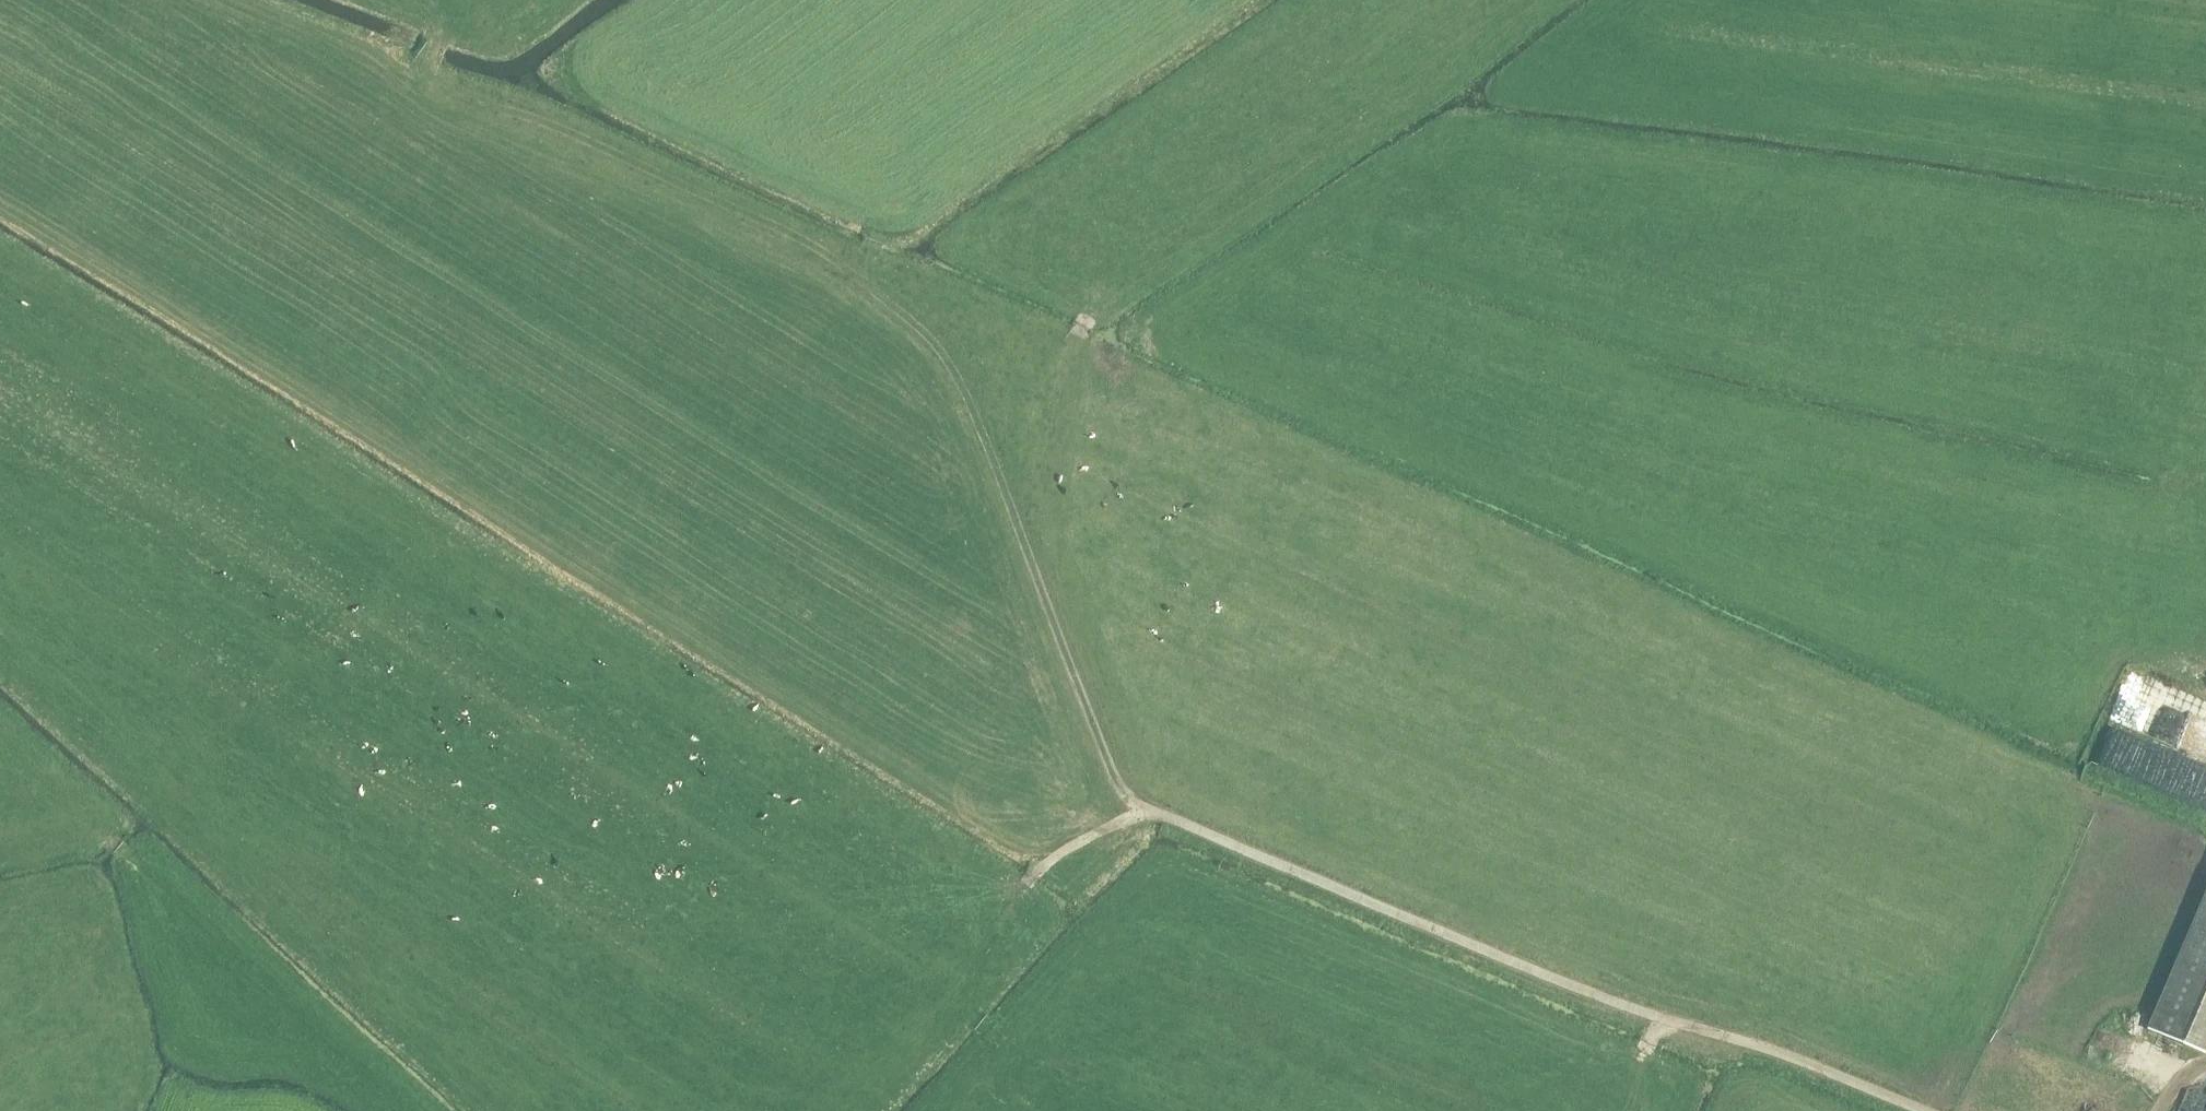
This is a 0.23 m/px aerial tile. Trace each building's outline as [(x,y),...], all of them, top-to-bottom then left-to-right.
[(2205,1028),(2205,883),(2141,1027),(2196,1051),(2205,1028)]
